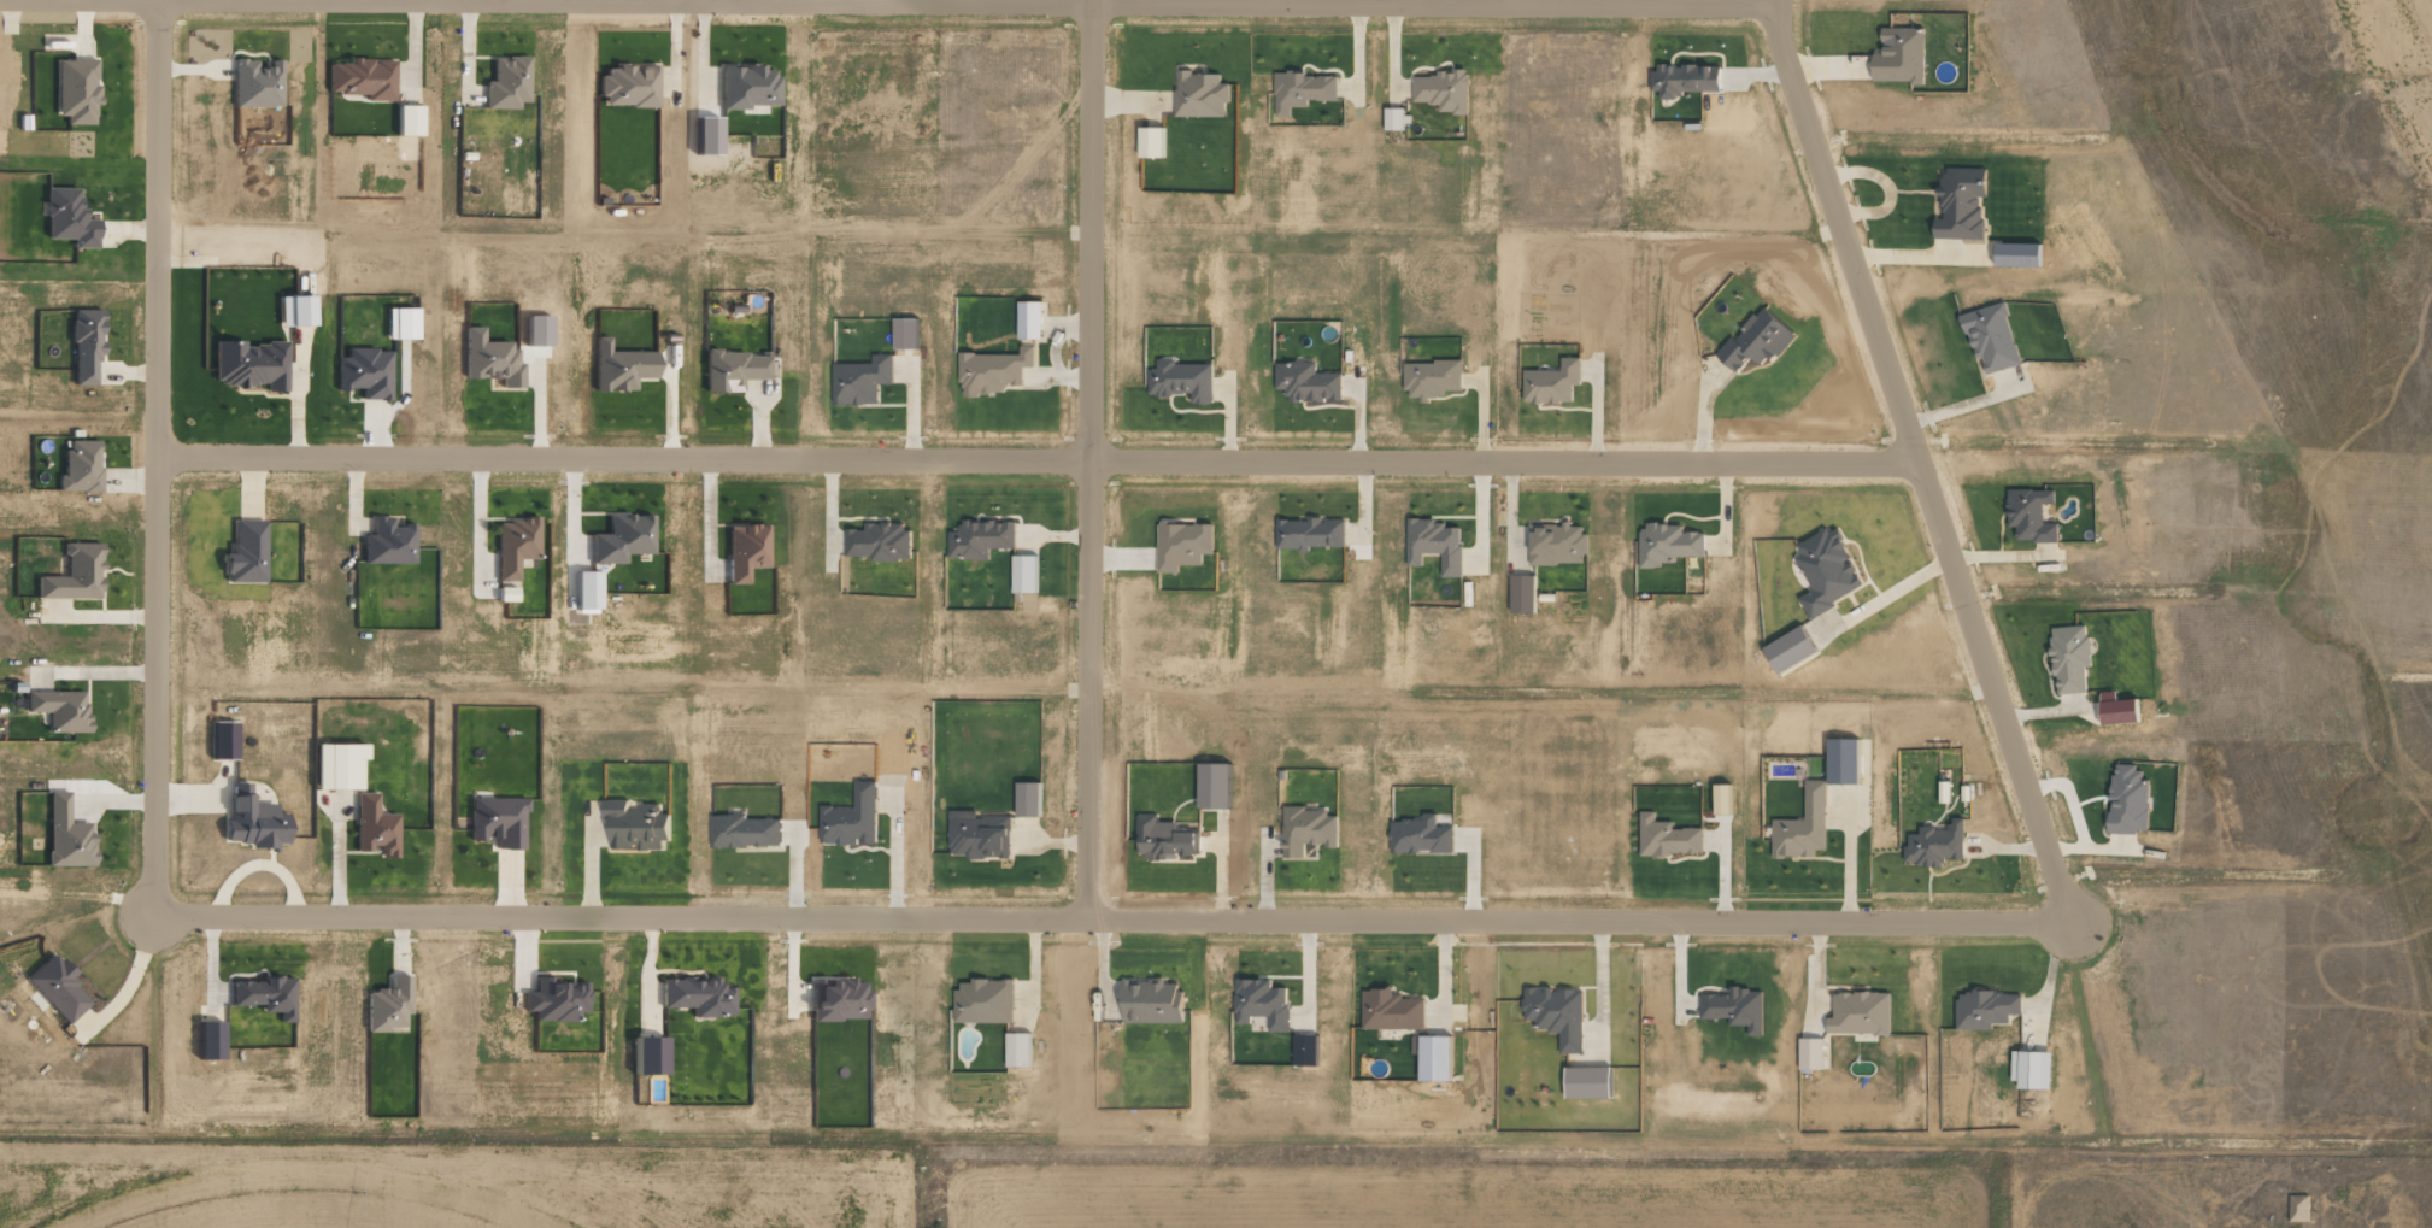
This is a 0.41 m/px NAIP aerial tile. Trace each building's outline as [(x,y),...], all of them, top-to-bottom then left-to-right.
[(1924,28),(1882,27),(1881,53),(1872,53),(1872,81),(1923,82),(1924,28)] [(528,56),(506,55),(506,59),(492,59),(491,81),(485,81),(484,108),(517,109),(517,102),(527,102),(528,56)] [(96,60),(56,59),(56,116),(65,116),(65,124),(95,125),(96,60)] [(281,107),(280,60),(268,60),(268,68),(255,68),(255,60),(232,60),(233,108),(281,107)] [(327,93),(365,94),(365,101),(393,101),(393,60),(346,60),(346,64),(327,63),(327,93)] [(1720,94),(1720,66),(1652,65),(1652,91),(1659,91),(1659,94),(1720,94)] [(720,66),(720,108),(777,106),(776,70),(760,70),(760,66),(720,66)] [(656,67),(613,67),(613,69),(600,69),(600,106),(656,107),(656,67)] [(1413,76),(1413,103),(1439,103),(1439,113),(1467,114),(1467,71),(1436,70),(1436,77),(1413,76)] [(1176,116),(1227,117),(1227,84),(1220,84),(1220,73),(1177,72),(1176,116)] [(1337,100),(1337,75),(1275,74),(1275,116),(1290,116),(1290,107),(1306,107),(1307,100),(1337,100)] [(395,136),(418,136),(419,106),(395,106),(395,136)] [(1384,130),(1403,130),(1403,108),(1384,108),(1384,130)] [(693,117),(693,154),(716,155),(716,118),(693,117)] [(1162,128),(1139,128),(1139,158),(1162,158),(1162,128)] [(1933,238),(1981,240),(1982,196),(1983,196),(1984,169),(1941,167),(1939,219),(1933,219),(1933,238)] [(45,239),(71,239),(71,248),(96,248),(96,220),(84,219),(84,209),(78,208),(78,188),(45,187),(45,239)] [(2039,268),(2039,244),(1994,244),(1994,267),(2039,268)] [(309,327),(308,296),(277,297),(278,328),(309,327)] [(1018,302),(1018,340),(1042,339),(1041,302),(1018,302)] [(2019,366),(2005,303),(1962,313),(1973,360),(1981,358),(1985,373),(2019,366)] [(1716,355),(1735,373),(1750,357),(1760,366),(1773,353),(1776,356),(1795,337),(1763,306),(1716,355)] [(414,308),(385,309),(385,340),(414,340),(414,308)] [(99,310),(72,309),(70,385),(97,386),(99,310)] [(894,349),(916,349),(916,319),(894,319),(894,349)] [(464,379),(500,378),(500,388),(522,388),(521,362),(517,362),(517,350),(508,350),(508,342),(481,342),(481,327),(464,327),(464,379)] [(593,392),(632,392),(632,378),(652,379),(653,352),(607,351),(607,337),(594,337),(593,392)] [(285,343),(243,343),(243,342),(214,341),(213,385),(264,386),(264,392),(285,392),(285,343)] [(960,354),(960,395),(1004,395),(1004,385),(1023,385),(1023,367),(1034,367),(1034,347),(1020,347),(1020,354),(960,354)] [(388,400),(389,350),(345,349),(345,358),(336,358),(335,390),(360,390),(360,400),(388,400)] [(767,380),(766,352),(703,353),(704,393),(740,392),(740,380),(767,380)] [(872,363),(833,364),(834,405),(878,404),(877,384),(892,384),(892,354),(872,355),(872,363)] [(1522,403),(1571,403),(1571,385),(1580,385),(1580,358),(1561,357),(1561,370),(1523,370),(1522,403)] [(1212,404),(1212,364),(1175,364),(1175,359),(1156,359),(1156,370),(1148,370),(1148,396),(1190,395),(1190,404),(1212,404)] [(1461,361),(1404,362),(1405,399),(1443,399),(1442,391),(1461,390),(1461,361)] [(1315,373),(1315,362),(1274,362),(1275,391),(1287,390),(1288,403),(1341,402),(1341,373),(1315,373)] [(97,441),(70,440),(70,451),(61,450),(60,491),(100,492),(101,467),(97,467),(97,441)] [(2057,541),(2057,523),(2043,523),(2043,503),(2054,503),(2054,489),(2007,489),(2007,526),(2015,526),(2015,541),(2057,541)] [(651,553),(650,514),(607,514),(607,533),(589,534),(590,563),(623,563),(623,553),(651,553)] [(413,524),(391,524),(391,517),(371,516),(371,535),(362,535),(362,563),(412,564),(413,524)] [(496,581),(517,581),(518,558),(537,558),(537,519),(496,519),(496,581)] [(1276,519),(1276,547),(1344,547),(1344,519),(1276,519)] [(1407,566),(1422,566),(1422,552),(1441,553),(1441,577),(1461,577),(1461,527),(1444,527),(1444,519),(1407,519),(1407,566)] [(262,582),(264,521),(231,520),(231,553),(222,553),(222,582),(262,582)] [(1015,547),(1015,520),(960,521),(960,532),(947,532),(948,559),(988,558),(988,548),(1015,547)] [(1158,572),(1177,572),(1177,564),(1202,564),(1202,553),(1212,553),(1213,523),(1158,523),(1158,572)] [(1640,567),(1660,567),(1659,562),(1673,562),(1673,556),(1704,556),(1704,531),(1682,532),(1682,523),(1640,524),(1640,567)] [(910,561),(910,524),(865,524),(865,529),(846,529),(846,556),(871,556),(871,560),(910,561)] [(766,525),(727,525),(727,584),(746,584),(746,567),(766,567),(766,525)] [(1809,616),(1864,587),(1833,526),(1796,545),(1801,554),(1795,557),(1812,590),(1799,597),(1809,616)] [(36,576),(36,597),(98,598),(99,543),(64,543),(64,577),(36,576)] [(1036,592),(1036,555),(1013,555),(1013,592),(1036,592)] [(595,609),(595,571),(573,571),(572,608),(595,609)] [(1535,575),(1512,575),(1511,612),(1534,613),(1535,575)] [(515,602),(515,588),(497,587),(496,602),(515,602)] [(2051,627),(2054,693),(2086,692),(2085,666),(2090,666),(2088,625),(2051,627)] [(1775,673),(1816,655),(1804,626),(1762,645),(1775,673)] [(85,692),(25,691),(25,712),(48,712),(48,732),(85,732),(85,692)] [(2139,721),(2136,698),(2099,702),(2101,725),(2139,721)] [(234,722),(210,723),(211,760),(235,759),(234,722)] [(1857,783),(1858,738),(1827,738),(1826,783),(1857,783)] [(360,790),(361,744),(313,744),(312,789),(360,790)] [(1228,808),(1229,763),(1199,763),(1198,808),(1228,808)] [(2147,830),(2148,779),(2141,779),(2142,766),(2110,765),(2110,833),(2136,834),(2136,830),(2147,830)] [(1826,781),(1805,780),(1804,819),(1772,819),(1771,856),(1814,856),(1814,849),(1825,849),(1826,781)] [(876,781),(854,782),(854,807),(820,807),(820,844),(876,843),(876,781)] [(1040,782),(1017,782),(1016,816),(1039,816),(1040,782)] [(287,814),(274,813),(274,804),(249,803),(249,783),(231,783),(231,796),(225,796),(224,842),(246,843),(246,849),(273,850),(273,843),(286,844),(287,814)] [(1730,814),(1729,785),(1713,785),(1714,814),(1730,814)] [(67,791),(47,791),(47,866),(91,866),(91,823),(68,823),(67,791)] [(377,793),(355,792),(355,849),(378,849),(378,857),(396,857),(397,814),(376,813),(377,793)] [(523,798),(470,797),(469,839),(495,840),(495,849),(523,850),(523,798)] [(609,848),(638,848),(638,850),(662,850),(662,840),(670,840),(670,814),(658,814),(658,805),(629,805),(629,800),(603,800),(603,819),(609,819),(609,848)] [(1283,858),(1304,858),(1304,846),(1336,846),(1337,810),(1283,809),(1283,858)] [(1702,828),(1672,828),(1672,821),(1655,821),(1654,811),(1639,811),(1640,855),(1702,854),(1702,828)] [(1453,852),(1453,826),(1436,826),(1436,814),(1423,813),(1423,820),(1391,820),(1391,852),(1453,852)] [(1195,855),(1196,822),(1157,822),(1157,814),(1137,814),(1136,858),(1166,858),(1166,854),(1195,855)] [(711,847),(780,845),(780,816),(710,817),(711,847)] [(949,817),(949,856),(1010,857),(1011,817),(949,817)] [(1963,859),(1963,818),(1949,818),(1949,828),(1918,828),(1918,834),(1905,834),(1905,862),(1917,862),(1917,866),(1944,866),(1944,859),(1963,859)] [(89,1003),(67,978),(72,973),(53,952),(24,977),(65,1024),(89,1003)] [(402,1029),(403,1013),(409,1013),(410,975),(389,975),(388,990),(365,989),(365,1029),(402,1029)] [(810,977),(811,1021),(867,1019),(866,981),(851,982),(851,976),(810,977)] [(533,977),(533,992),(523,992),(523,1010),(533,1010),(533,1020),(574,1021),(574,1012),(587,1012),(587,978),(533,977)] [(660,1007),(691,1007),(691,1015),(731,1016),(731,987),(718,987),(718,977),(660,977),(660,1007)] [(293,1021),(292,978),(230,978),(230,1005),(258,1005),(258,1012),(277,1011),(277,1021),(293,1021)] [(1121,1021),(1180,1022),(1181,983),(1165,983),(1165,979),(1122,978),(1121,1021)] [(1287,1031),(1288,987),(1270,987),(1270,979),(1236,978),(1235,1024),(1251,1024),(1251,1015),(1268,1015),(1268,1031),(1287,1031)] [(955,1022),(1013,1022),(1013,980),(956,979),(955,1022)] [(1424,1028),(1425,996),(1392,996),(1392,988),(1363,987),(1362,1027),(1424,1028)] [(1582,1052),(1582,988),(1551,988),(1551,987),(1523,987),(1523,1019),(1537,1019),(1537,1030),(1559,1030),(1559,1052),(1582,1052)] [(1762,1035),(1761,987),(1730,988),(1730,993),(1699,994),(1700,1018),(1729,1017),(1729,1025),(1747,1024),(1747,1035),(1762,1035)] [(1890,992),(1833,991),(1833,1017),(1826,1017),(1826,1033),(1889,1034),(1890,992)] [(1955,1029),(1992,1029),(1992,1022),(2008,1023),(2009,1013),(2021,1013),(2021,992),(1956,991),(1955,1029)] [(1006,1066),(1029,1066),(1029,1032),(1006,1032),(1006,1066)] [(1450,1080),(1450,1035),(1412,1035),(1412,1054),(1419,1054),(1419,1080),(1450,1080)] [(632,1036),(632,1074),(662,1074),(662,1037),(632,1036)] [(1822,1069),(1823,1037),(1799,1037),(1798,1068),(1822,1069)] [(2051,1050),(2013,1049),(2012,1087),(2050,1088),(2051,1050)] [(1565,1097),(1610,1097),(1610,1066),(1565,1066),(1565,1097)] [(2289,1221),(2308,1221),(2308,1195),(2288,1195),(2289,1221)]
